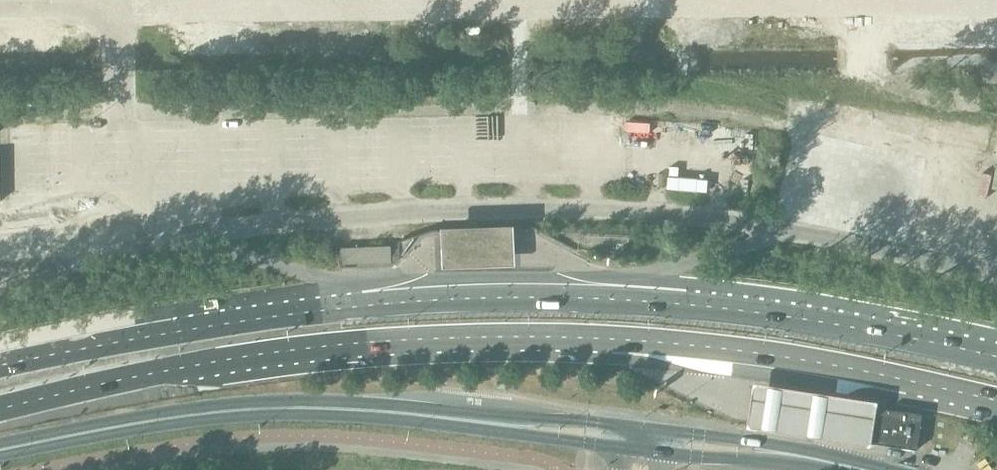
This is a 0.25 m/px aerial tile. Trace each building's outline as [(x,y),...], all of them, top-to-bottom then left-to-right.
[(436,258),(436,272),(517,271),(517,257),(516,227),(435,228),(436,258)] [(341,248),(342,268),(392,266),(391,246),(341,248)] [(877,403),(755,385),(749,422),(748,428),(870,447),(877,403)] [(868,442),(915,449),(917,450),(922,415),(888,409),(871,422),(868,442)]
